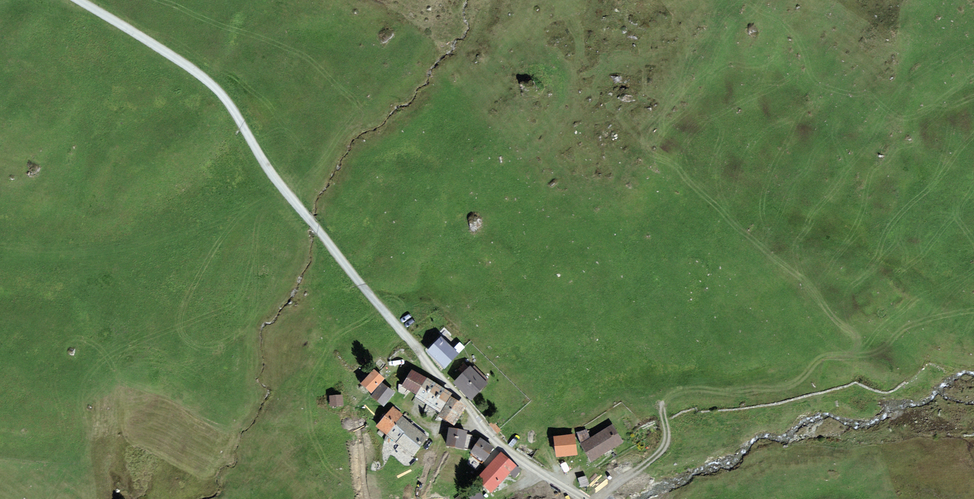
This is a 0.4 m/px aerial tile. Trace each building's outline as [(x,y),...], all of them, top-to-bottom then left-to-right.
[(465,359),(446,341),(432,355),(451,373),(465,359)] [(494,387),(476,370),(459,386),(477,404),(494,387)] [(389,381),(380,373),(367,387),(377,396),(389,381)] [(473,408),(417,374),(407,391),(446,415),(444,419),(461,429),(473,408)] [(399,395),(387,386),(377,398),(389,407),(399,395)] [(345,396),(332,398),(333,409),(346,407),(345,396)] [(434,441),(394,410),(380,428),(421,459),(434,441)] [(502,431),(494,421),(489,426),(496,435),(502,431)] [(590,430),(582,435),(600,462),(628,443),(618,427),(597,441),(590,430)] [(474,435),(456,432),(453,449),(471,452),(474,435)] [(581,438),(560,440),(562,460),(583,457),(581,438)] [(495,451),(481,441),(472,454),(486,464),(495,451)] [(488,474),(484,484),(497,496),(521,468),(506,455),(488,474)] [(589,481),(584,471),(578,475),(583,485),(589,481)]
